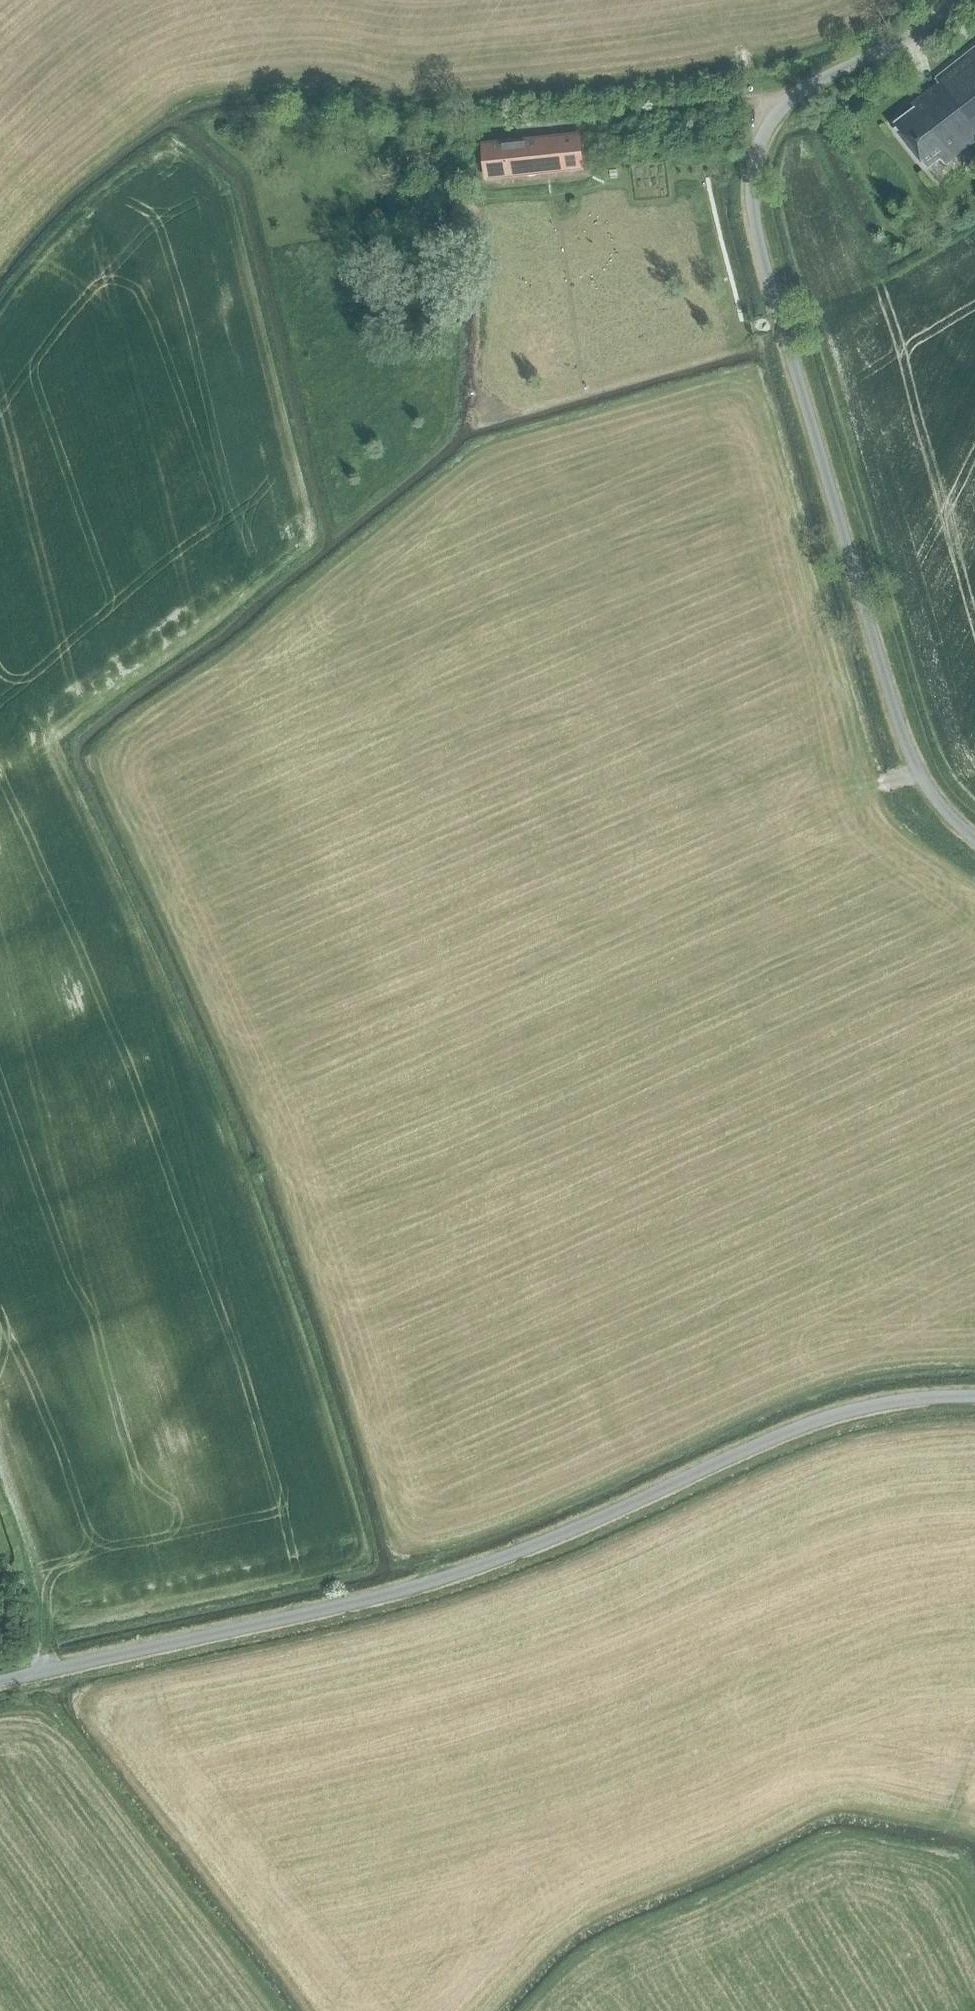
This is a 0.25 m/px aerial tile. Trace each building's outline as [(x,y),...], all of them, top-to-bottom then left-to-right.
[(934,78),(939,84),(913,104),(915,106),(891,124),(927,169),(941,158),(946,163),(974,140),(974,46),(934,78)] [(562,169),(582,167),(579,133),(558,135),(562,169)] [(486,177),(543,171),(540,137),(483,143),(486,177)]
